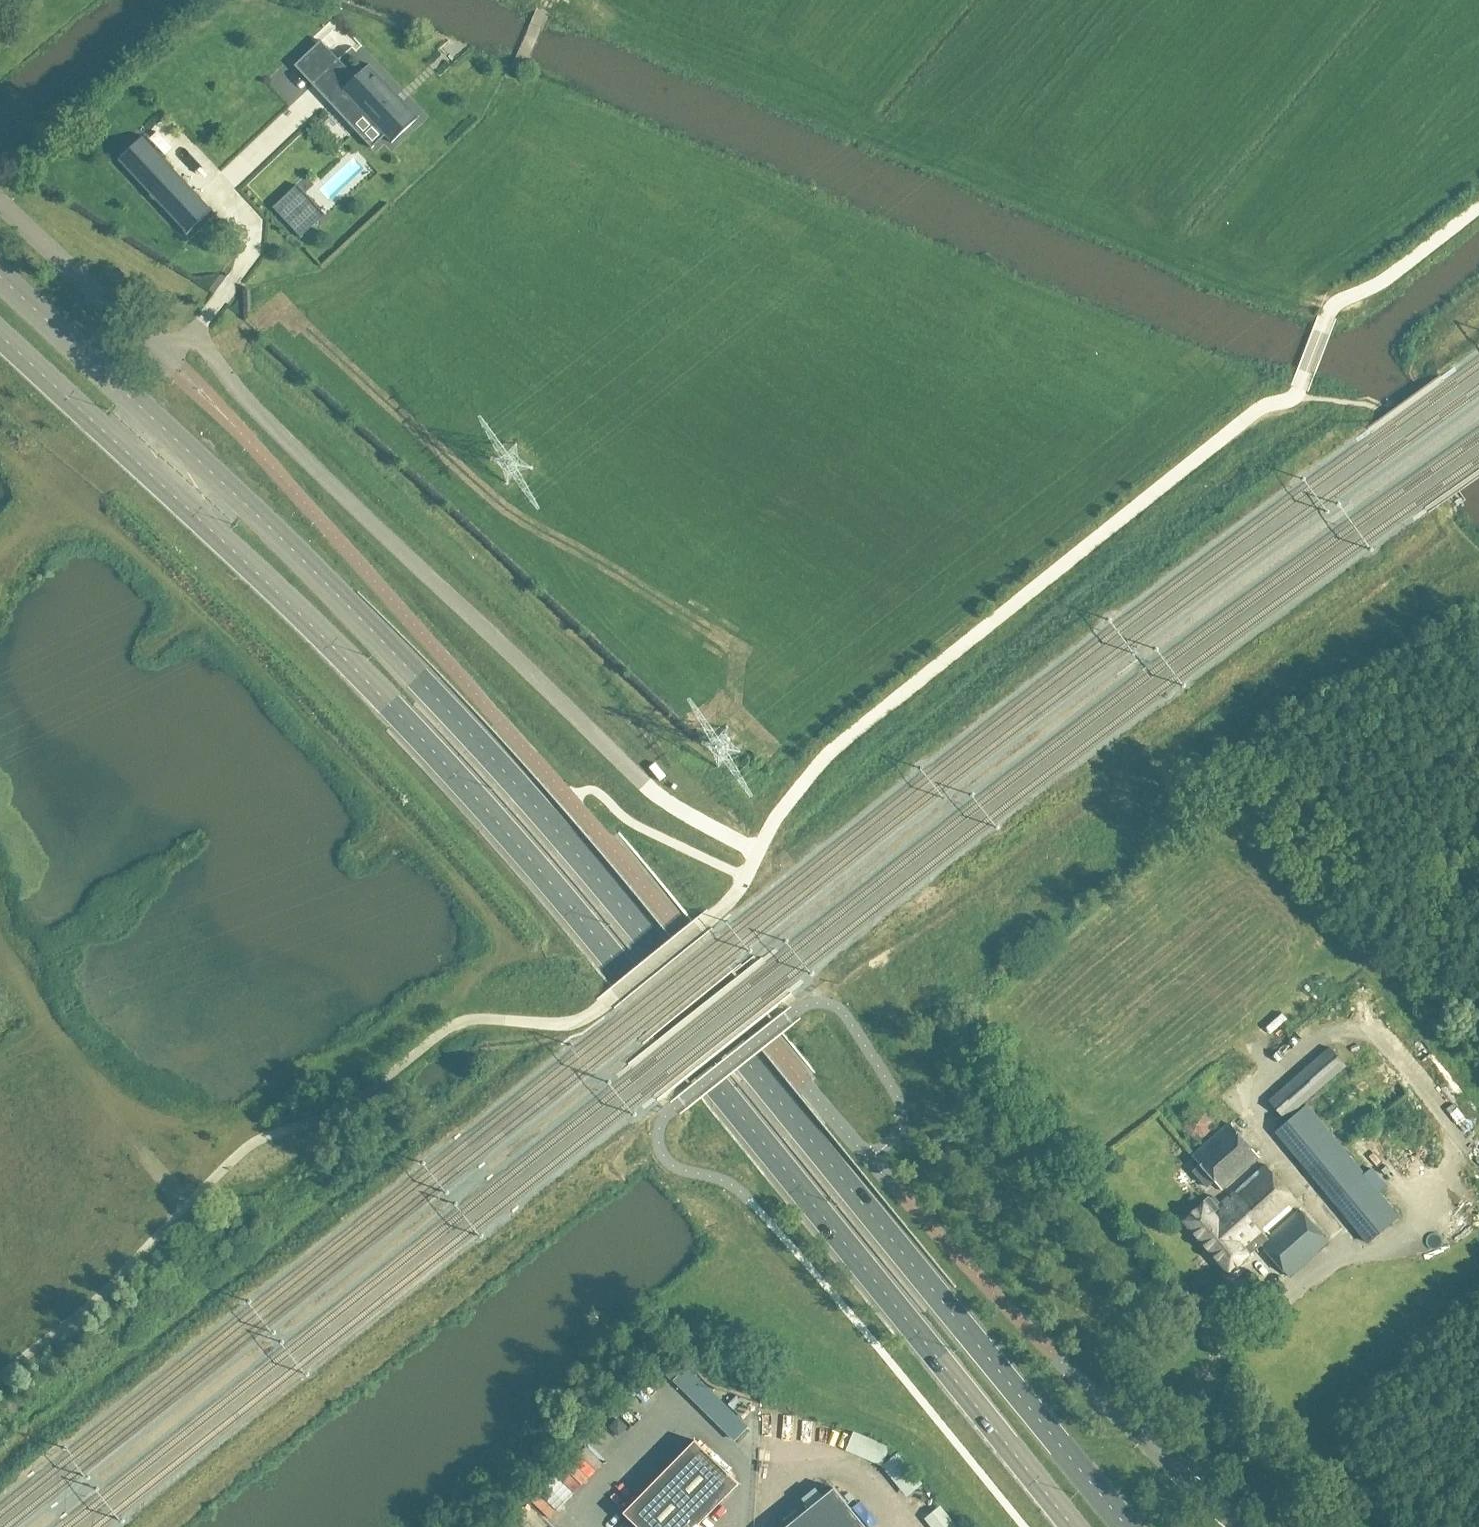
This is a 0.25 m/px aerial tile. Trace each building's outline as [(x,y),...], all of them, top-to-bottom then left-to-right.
[(321,39),(294,64),(313,84),(329,69),(345,86),(329,101),(372,147),(385,135),(392,142),(419,116),(369,63),(356,76),(321,39)] [(117,158),(187,232),(212,207),(142,134),(117,158)] [(294,185),(283,193),(296,206),(283,218),(300,237),(323,215),(294,185)] [(296,206),(283,193),(270,205),(283,218),(296,206)] [(1285,1120),(1346,1067),(1330,1048),(1269,1101),(1285,1120)] [(1308,1105),(1276,1131),(1368,1242),(1400,1215),(1381,1193),(1389,1187),(1373,1167),(1365,1174),(1308,1105)] [(1258,1157),(1229,1123),(1192,1154),(1222,1189),(1258,1157)] [(1262,1233),(1297,1202),(1265,1165),(1216,1206),(1215,1204),(1219,1201),(1214,1196),(1210,1199),(1208,1197),(1182,1219),(1227,1271),(1260,1243),(1289,1277),(1329,1242),(1300,1209),(1266,1239),(1262,1233)] [(719,1432),(744,1437),(750,1404),(725,1400),(719,1432)] [(699,1524),(739,1483),(695,1440),(623,1513),(638,1526),(702,1526),(699,1524)] [(785,1526),(866,1526),(834,1487),(823,1496),(815,1487),(801,1497),(810,1507),(785,1526)] [(928,1526),(941,1526),(934,1515),(924,1521),(928,1526)]
